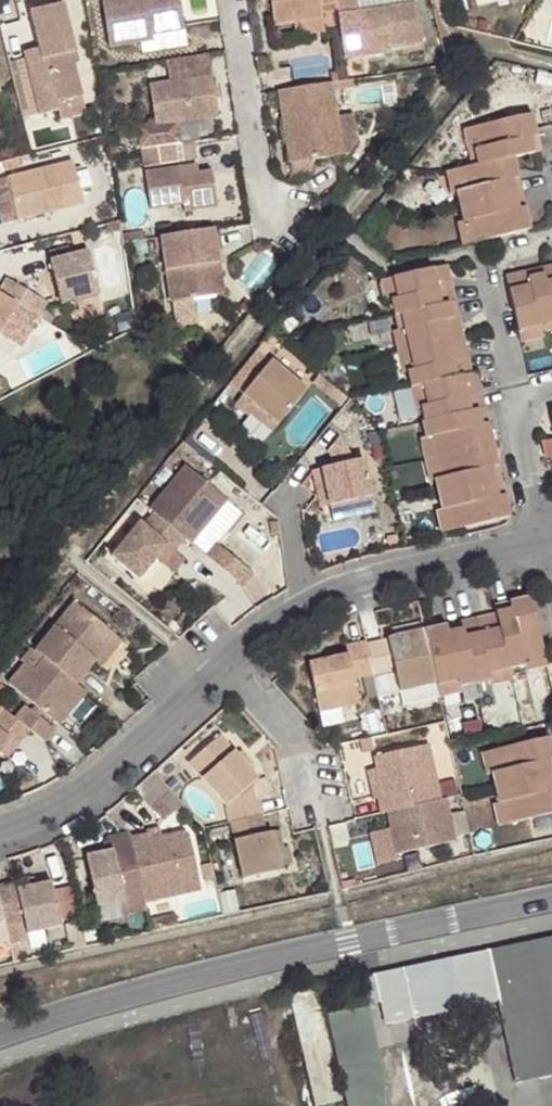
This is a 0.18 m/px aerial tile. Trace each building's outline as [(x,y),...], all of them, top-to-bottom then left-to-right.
[(162,36),(194,32),(189,0),(112,0),(119,49),(153,44),(152,37),(162,36)] [(279,30),(297,28),(328,22),(326,10),(341,7),(340,0),(274,0),(279,30)] [(341,7),(349,60),(395,53),(394,49),(407,47),(409,57),(432,53),(426,22),(424,22),(421,6),(365,15),(363,0),(340,0),(341,7)] [(365,15),(421,6),(420,0),(363,0),(365,15)] [(65,109),(90,102),(80,60),(83,59),(70,9),(36,17),(47,54),(31,58),(48,122),(67,117),(65,109)] [(328,22),(297,28),(300,41),(330,35),(328,22)] [(220,75),(156,86),(163,128),(226,118),(220,75)] [(350,157),(339,84),(283,93),(286,112),(293,111),(297,133),(290,134),(297,177),(320,173),(319,162),(350,157)] [(93,110),(90,102),(65,109),(67,117),(93,110)] [(293,111),(286,112),(290,134),(297,133),(293,111)] [(535,117),(479,130),(483,150),(478,151),(481,165),(459,171),(465,193),(460,195),(465,226),(471,225),(475,246),(534,232),(519,159),(543,153),(535,117)] [(483,150),(479,130),(467,132),(470,153),(478,151),(483,150)] [(202,145),(166,150),(169,168),(205,164),(202,145)] [(206,168),(185,171),(187,180),(207,177),(206,168)] [(24,227),(74,215),(88,200),(79,169),(13,185),(24,227)] [(187,180),(185,171),(152,176),(157,215),(190,210),(193,217),(227,212),(221,175),(207,177),(187,180)] [(465,193),(459,171),(449,173),(453,197),(460,195),(465,193)] [(88,200),(74,215),(90,211),(88,200)] [(466,248),(475,246),(471,225),(465,226),(461,226),(466,248)] [(227,267),(221,233),(167,241),(178,307),(187,306),(211,302),(226,300),(220,268),(227,267)] [(94,260),(105,274),(101,258),(94,260)] [(109,296),(105,274),(94,260),(58,267),(64,305),(109,296)] [(453,266),(397,279),(401,301),(395,302),(402,334),(409,331),(413,352),(418,373),(412,375),(415,390),(427,387),(432,406),(424,408),(429,441),(436,439),(441,460),(445,480),(438,482),(445,514),(453,513),(456,533),(515,520),(481,375),(477,376),(453,266)] [(508,276),(520,333),(539,328),(542,336),(551,333),(551,266),(508,276)] [(232,299),(227,267),(220,268),(226,300),(232,299)] [(401,301),(397,279),(383,282),(389,304),(395,302),(401,301)] [(22,314),(43,327),(53,310),(14,286),(3,302),(22,314)] [(0,300),(0,351),(22,314),(3,302),(0,300)] [(190,327),(214,324),(211,302),(187,306),(190,327)] [(539,328),(520,333),(523,345),(542,340),(542,336),(539,328)] [(409,331),(402,334),(397,335),(401,355),(413,352),(409,331)] [(413,352),(401,355),(405,377),(412,375),(418,373),(413,352)] [(264,407),(287,425),(315,391),(277,361),(241,405),(255,417),(259,413),(264,407)] [(427,387),(415,390),(420,409),(424,408),(432,406),(427,387)] [(281,432),(287,425),(264,407),(259,413),(281,432)] [(349,438),(336,452),(341,468),(328,471),(335,509),(377,500),(368,462),(360,464),(349,438)] [(436,439),(429,441),(423,442),(428,463),(441,460),(436,439)] [(542,442),(547,461),(551,459),(551,439),(542,442)] [(441,460),(428,463),(432,483),(438,482),(445,480),(441,460)] [(190,464),(154,508),(161,514),(192,539),(197,543),(233,498),(190,464)] [(335,509),(328,471),(319,473),(324,498),(326,512),(335,509)] [(377,500),(335,509),(339,524),(380,515),(377,500)] [(444,536),(456,533),(453,513),(445,514),(440,516),(444,536)] [(192,539),(161,514),(151,525),(146,523),(119,557),(148,580),(163,561),(174,547),(181,552),(192,539)] [(240,579),(247,587),(258,572),(222,543),(212,556),(240,579)] [(169,567),(181,552),(174,547),(163,561),(169,567)] [(502,614),(428,631),(440,684),(440,687),(461,681),(463,687),(496,681),(495,673),(516,670),(531,666),(528,658),(547,653),(535,598),(500,606),(502,614)] [(77,601),(38,649),(47,656),(80,683),(101,659),(95,654),(114,632),(77,601)] [(440,684),(428,631),(373,645),(381,677),(381,679),(382,680),(399,677),(403,693),(440,684)] [(125,640),(114,632),(95,654),(101,659),(106,664),(125,640)] [(381,677),(373,645),(353,649),(355,658),(316,667),(327,715),(368,705),(363,682),(381,677)] [(63,725),(92,693),(80,683),(47,656),(38,649),(35,646),(24,658),(29,661),(12,683),(63,725)] [(551,667),(547,653),(528,658),(531,666),(532,671),(551,667)] [(518,681),(516,670),(495,673),(496,681),(498,685),(518,681)] [(464,694),(463,687),(461,681),(440,687),(443,698),(464,694)] [(440,687),(440,684),(403,693),(406,706),(443,698),(440,687)] [(35,730),(49,741),(58,729),(29,705),(19,716),(35,730)] [(10,709),(0,721),(0,756),(4,751),(13,738),(22,746),(35,730),(19,716),(10,709)] [(232,806),(235,822),(266,816),(262,800),(273,797),(268,777),(263,778),(254,769),(242,755),(224,736),(193,764),(232,806)] [(551,787),(551,736),(502,748),(506,768),(501,769),(508,797),(551,787)] [(12,757),(22,746),(13,738),(4,751),(12,757)] [(388,813),(449,801),(436,745),(383,757),(385,770),(391,797),(385,798),(388,813)] [(494,769),(501,769),(506,768),(502,748),(492,750),(494,769)] [(245,752),(242,755),(254,769),(259,765),(245,752)] [(391,797),(385,770),(374,773),(380,799),(385,798),(391,797)] [(508,797),(510,803),(514,802),(519,819),(551,811),(551,787),(508,797)] [(398,823),(451,811),(449,801),(388,813),(391,825),(398,823)] [(514,802),(510,803),(503,804),(507,822),(519,819),(514,802)] [(458,845),(451,811),(398,823),(391,825),(397,857),(458,845)] [(235,822),(243,860),(268,854),(282,851),(277,832),(270,833),(266,816),(235,822)] [(282,851),(289,849),(285,831),(277,832),(282,851)] [(135,838),(146,883),(201,870),(191,833),(154,840),(152,834),(135,838)] [(92,855),(98,894),(123,888),(116,850),(92,855)] [(268,854),(243,860),(247,880),(287,871),(282,851),(268,854)] [(201,870),(146,883),(150,903),(206,890),(201,870)] [(39,881),(22,884),(23,891),(40,887),(39,881)] [(2,888),(8,915),(62,903),(58,883),(40,887),(23,891),(22,884),(2,888)] [(123,888),(98,894),(100,906),(125,901),(123,888)] [(62,903),(8,915),(10,926),(28,922),(32,935),(67,929),(62,903)] [(0,917),(0,943),(13,940),(10,926),(8,915),(0,917)] [(485,950),(497,1003),(514,1082),(551,1073),(551,936),(485,950)] [(497,1003),(485,950),(354,976),(361,1004),(379,1000),(383,1024),(497,1003)] [(290,988),(316,1105),(342,1100),(317,983),(290,988)] [(370,1011),(363,1012),(327,1019),(345,1105),(389,1105),(377,1047),(373,1026),(370,1011)]
